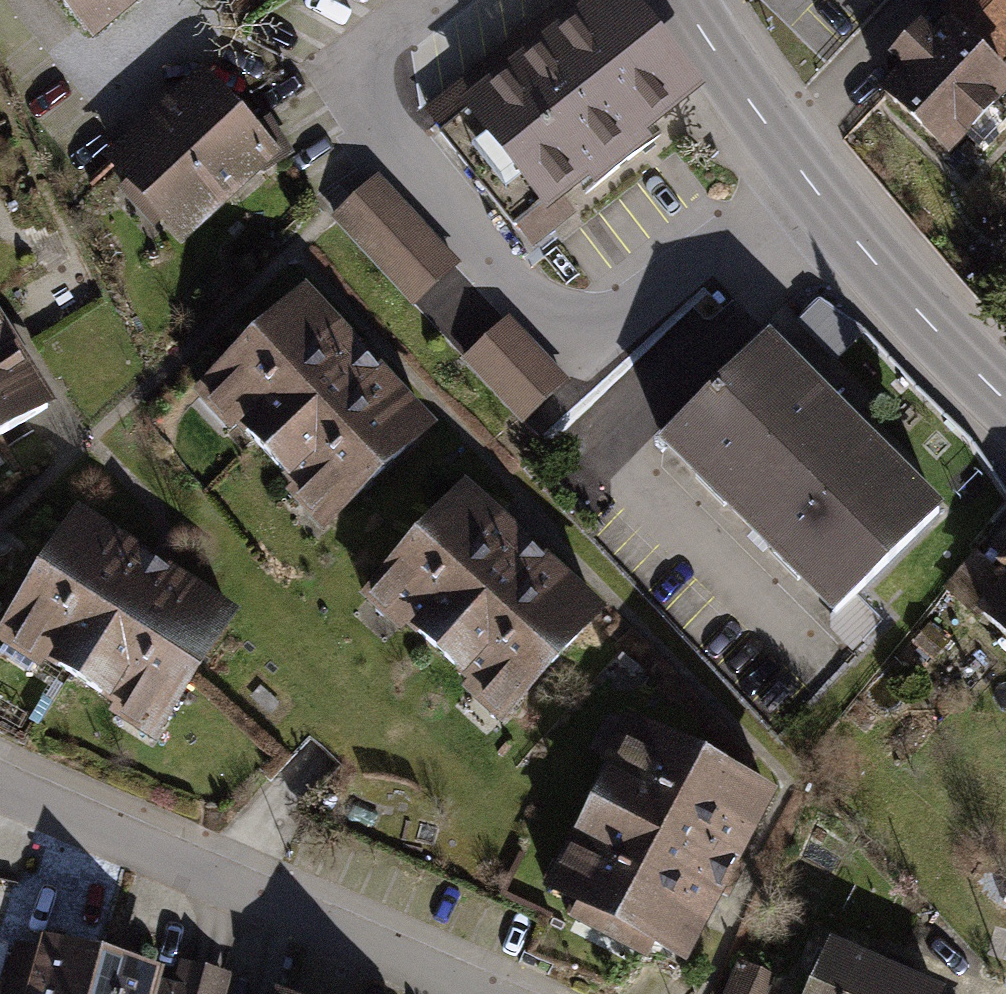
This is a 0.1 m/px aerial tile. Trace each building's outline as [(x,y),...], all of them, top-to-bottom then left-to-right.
[(98,38),(144,0),(66,0),(98,38)] [(424,113),(530,236),(708,95),(626,0),(569,0),(424,113)] [(935,15),(942,20),(996,72),(1005,60),(1005,0),(949,0),(935,15)] [(880,63),(892,74),(874,95),(943,163),(1005,100),(1005,82),(996,72),(942,20),(927,37),(915,25),(880,63)] [(202,68),(105,162),(192,251),(289,157),(202,68)] [(385,172),(337,216),(417,306),(466,262),(385,172)] [(434,434),(304,299),(201,397),(332,532),(434,434)] [(796,325),(835,366),(862,340),(823,299),(796,325)] [(61,408),(0,306),(0,444),(61,408)] [(514,317),(466,361),(526,427),(574,383),(514,317)] [(772,341),(669,442),(833,609),(937,507),(772,341)] [(611,609),(467,489),(372,604),(516,724),(611,609)] [(0,643),(0,648),(158,742),(235,613),(74,518),(0,643)] [(771,796),(627,726),(546,891),(689,961),(771,796)] [(41,935),(37,951),(0,939),(0,993),(227,993),(233,974),(182,960),(178,977),(41,935)] [(834,939),(814,993),(946,993),(950,983),(834,939)] [(738,963),(725,993),(769,993),(776,978),(738,963)]
